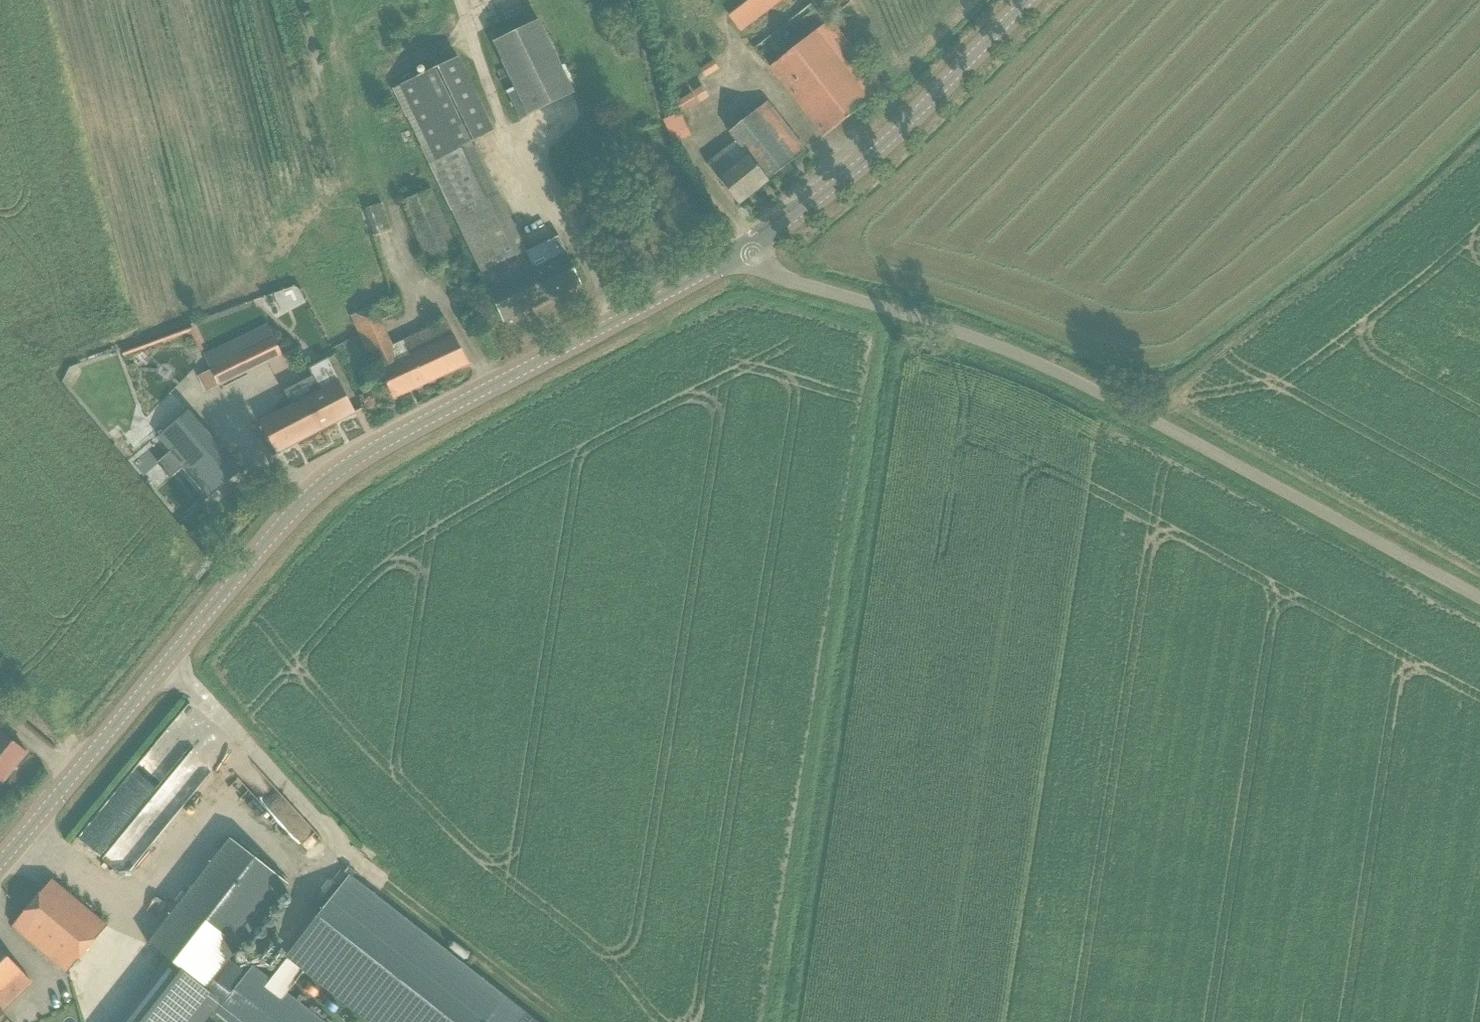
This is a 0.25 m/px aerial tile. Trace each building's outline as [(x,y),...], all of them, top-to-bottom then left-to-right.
[(781,0),(749,0),(728,16),(740,31),(781,0)] [(536,20),(492,42),(528,114),(573,93),(536,20)] [(824,137),(884,89),(830,20),(769,67),(824,137)] [(393,88),(430,163),(473,142),(494,132),(458,57),(393,88)] [(705,163),(725,189),(738,205),(805,151),(763,98),(725,128),(734,139),(705,163)] [(672,142),(689,134),(680,114),(663,122),(672,142)] [(473,142),(430,163),(482,272),(526,252),(525,250),(473,142)] [(403,204),(418,238),(431,270),(460,258),(432,192),(403,204)] [(382,203),(365,208),(373,235),(390,230),(382,203)] [(557,235),(525,250),(526,252),(534,269),(528,272),(543,303),(581,285),(557,235)] [(482,272),(480,274),(503,322),(543,303),(528,272),(534,269),(526,252),(482,272)] [(391,347),(380,322),(391,316),(384,301),(351,316),(367,352),(371,351),(385,380),(393,399),(469,364),(447,321),(391,347)] [(218,386),(282,355),(267,325),(204,355),(218,385),(218,386)] [(260,422),(267,436),(276,454),(355,413),(346,395),(327,359),(308,369),(313,378),(296,386),(296,387),(286,392),(293,405),(260,422)] [(185,409),(154,436),(208,497),(239,470),(185,409)] [(2,784),(27,753),(0,731),(0,783),(2,784)] [(237,777),(303,847),(318,833),(252,763),(237,777)] [(99,812),(78,838),(99,855),(109,849),(122,860),(121,864),(131,859),(126,850),(129,841),(120,838),(125,824),(135,828),(131,839),(143,832),(156,837),(166,824),(153,819),(144,812),(135,808),(143,799),(136,786),(126,782),(121,789),(115,803),(99,812)] [(203,987),(195,996),(213,1011),(216,1013),(247,974),(228,959),(288,884),(231,838),(148,943),(167,958),(203,987)] [(343,872),(349,877),(284,958),(285,959),(303,972),(366,1021),(537,1021),(354,879),(357,875),(348,867),(343,872)] [(52,879),(13,926),(68,972),(107,926),(52,879)] [(0,950),(0,1019),(4,1015),(1,1012),(31,983),(21,972),(0,950)] [(213,1011),(195,996),(203,987),(167,958),(117,1021),(204,1021),(213,1011)] [(216,1013),(228,1021),(323,1021),(286,993),(303,972),(285,959),(269,980),(253,967),(247,974),(216,1013)]
